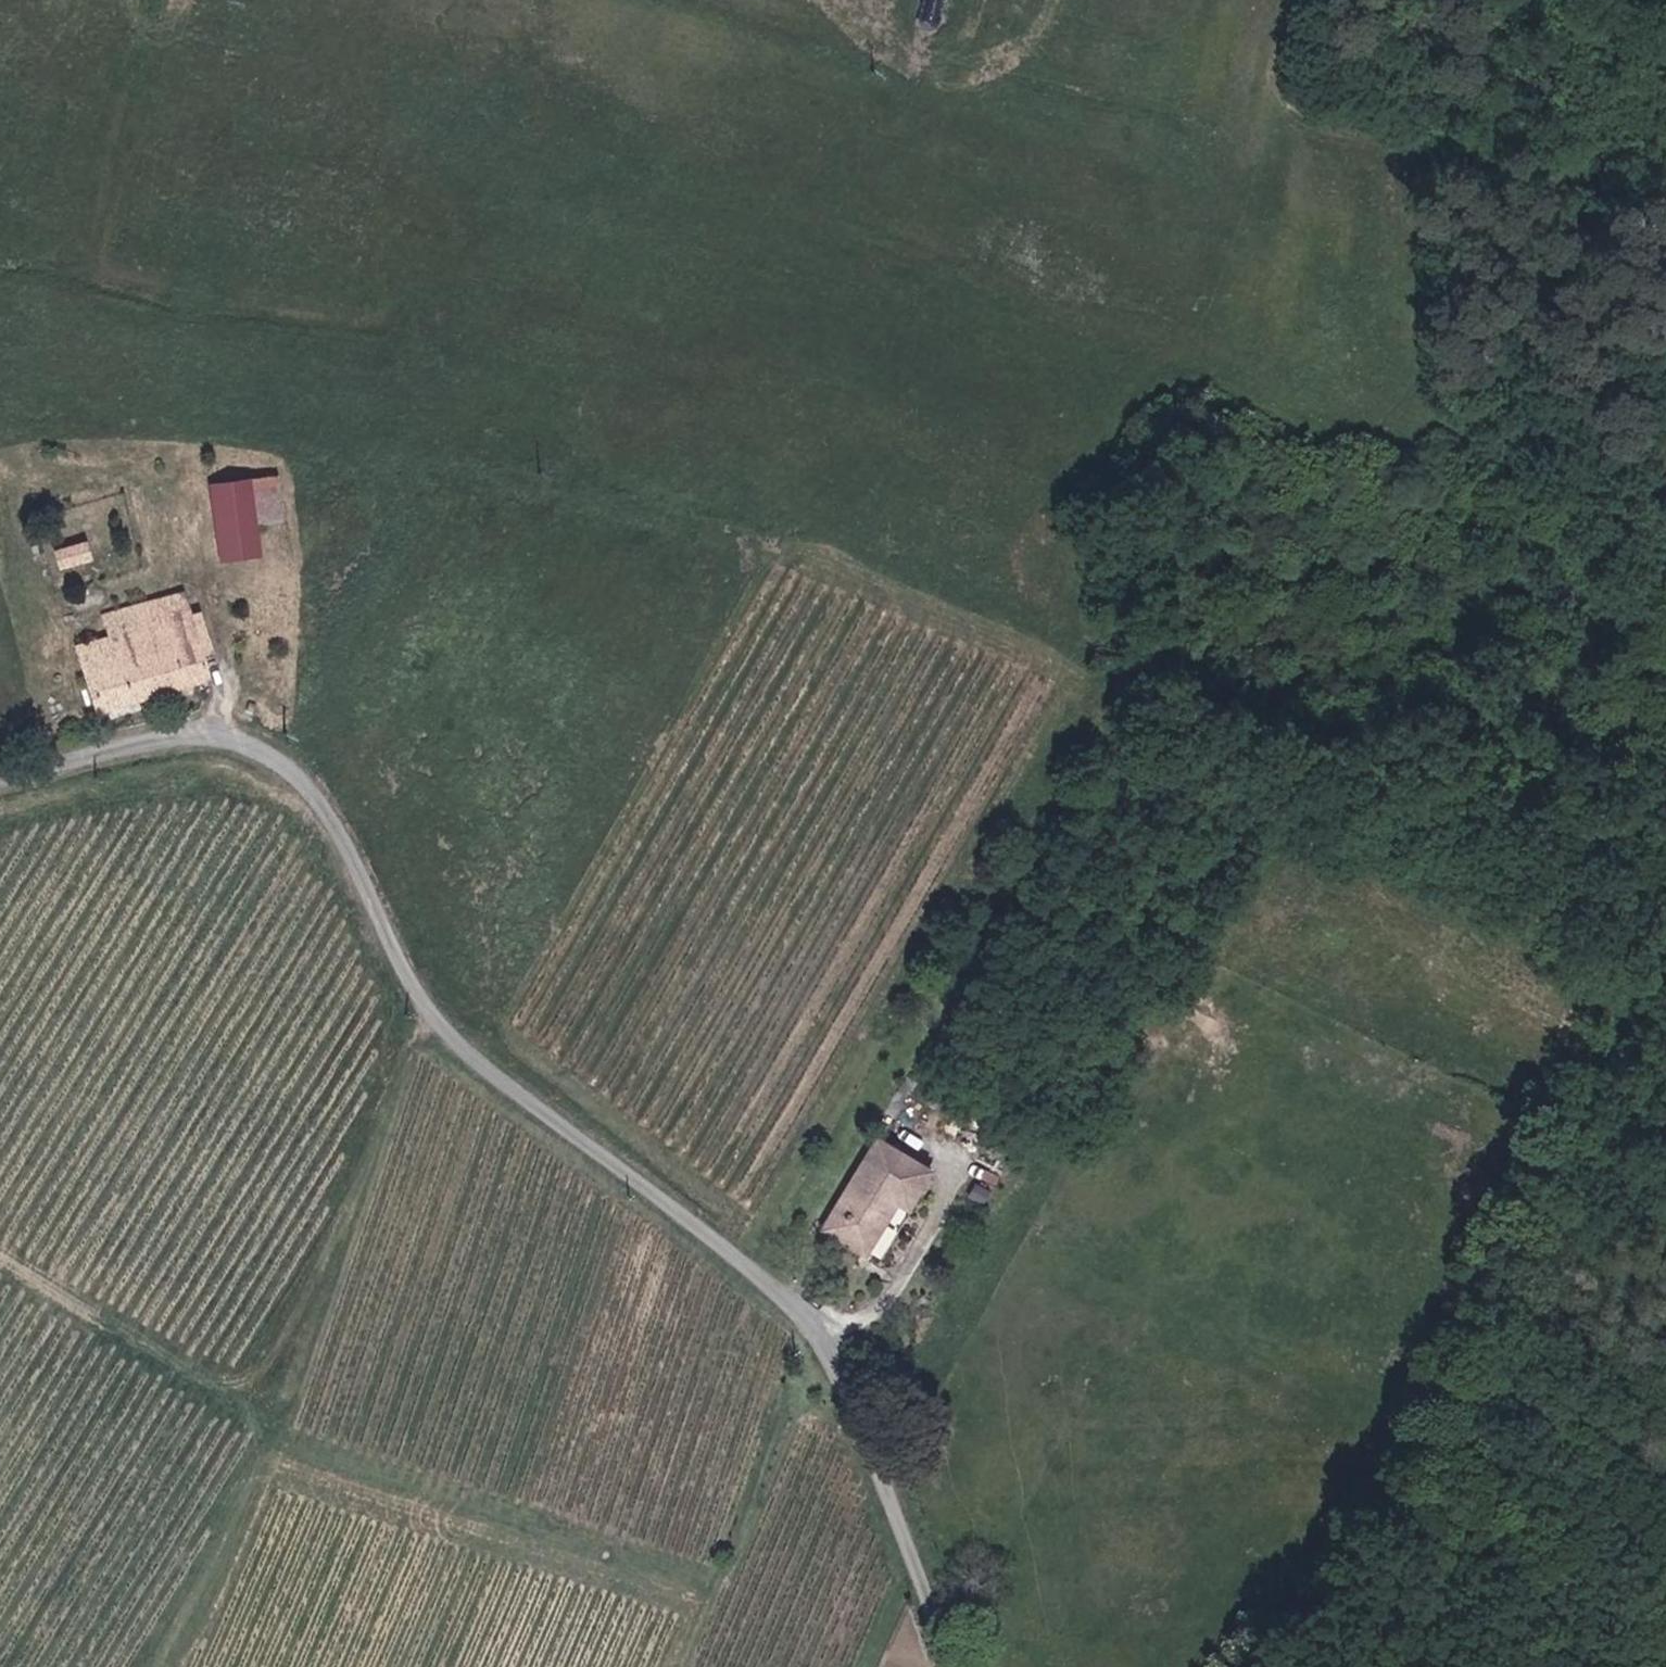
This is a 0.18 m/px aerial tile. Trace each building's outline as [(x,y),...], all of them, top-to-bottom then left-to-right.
[(269,529),(258,483),(229,490),(241,537),(269,529)] [(241,537),(229,490),(196,498),(213,569),(247,561),(241,537)] [(81,552),(53,561),(58,579),(87,570),(81,552)] [(110,643),(76,653),(95,717),(204,682),(196,658),(209,654),(197,615),(185,619),(177,595),(132,610),(133,613),(105,621),(110,643)] [(877,1139),(825,1229),(875,1258),(927,1168),(877,1139)]
